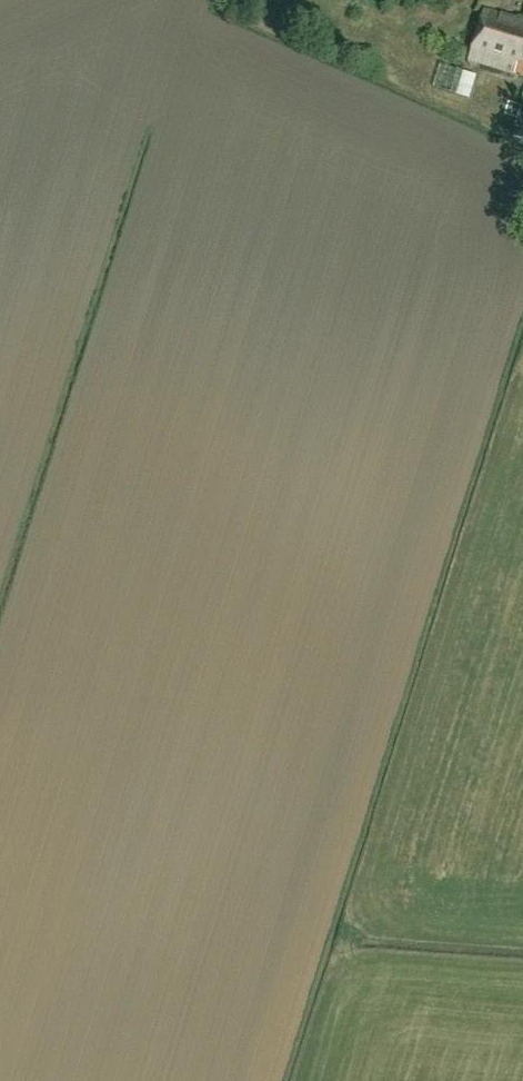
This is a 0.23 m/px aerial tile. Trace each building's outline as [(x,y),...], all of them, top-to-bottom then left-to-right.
[(468,58),(522,76),(522,20),(517,18),(517,19),(484,9),(468,58)] [(445,73),(446,90),(473,89),(472,72),(445,73)] [(514,137),(522,140),(522,108),(514,137)]
